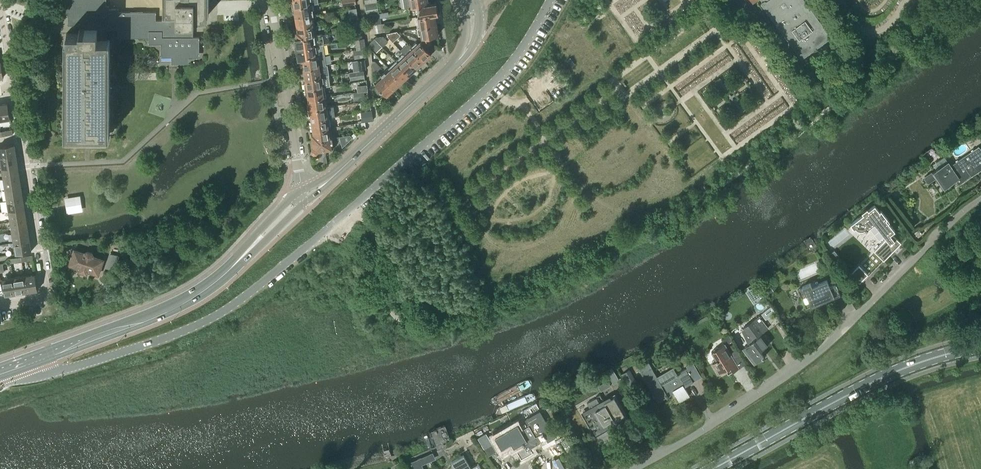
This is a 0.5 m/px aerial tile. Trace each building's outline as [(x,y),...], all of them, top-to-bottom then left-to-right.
[(62,12),(71,12),(71,25),(85,25),(85,27),(85,28),(97,28),(97,39),(106,39),(107,29),(118,29),(118,37),(149,37),(149,43),(161,43),(161,53),(174,53),(174,59),(187,59),(187,53),(199,53),(199,36),(193,36),(193,24),(189,24),(189,20),(176,20),(176,9),(167,9),(167,20),(156,19),(156,11),(137,11),(137,9),(134,9),(130,9),(130,11),(119,11),(119,8),(109,8),(109,5),(106,5),(106,0),(62,0),(62,12)] [(167,9),(176,9),(176,20),(189,20),(195,20),(195,16),(207,16),(207,0),(165,0),(165,9),(167,9)] [(787,36),(803,59),(803,58),(801,55),(810,48),(818,43),(817,42),(820,41),(827,37),(828,37),(827,37),(827,36),(826,35),(817,22),(817,23),(801,0),(761,0),(762,3),(759,5),(759,4),(758,3),(758,4),(759,5),(760,7),(763,11),(762,12),(768,20),(773,17),(781,28),(778,30),(784,38),(787,36)] [(365,4),(367,15),(368,15),(378,12),(377,2),(365,4)] [(427,4),(417,6),(419,16),(419,17),(434,14),(438,14),(436,2),(427,4)] [(311,4),(292,7),(293,12),(295,13),(295,17),(313,14),(311,4)] [(356,8),(349,9),(350,17),(358,16),(356,8)] [(378,12),(368,15),(370,25),(381,23),(379,12),(378,12)] [(313,14),(295,17),(297,27),(315,24),(313,14)] [(419,16),(416,17),(418,28),(436,25),(434,14),(419,17),(419,16)] [(359,18),(349,19),(350,29),(360,28),(359,18)] [(297,30),(296,31),(296,37),(314,35),(316,35),(315,29),(320,28),(319,23),(315,24),(297,27),(297,30)] [(373,25),(375,33),(386,31),(385,23),(373,25)] [(436,25),(418,28),(419,34),(422,34),(423,40),(430,43),(429,37),(437,35),(436,25)] [(108,39),(106,39),(97,39),(97,28),(85,28),(82,28),(79,28),(79,33),(67,33),(67,135),(108,135),(108,39)] [(362,38),(361,28),(360,28),(350,29),(352,39),(362,38)] [(401,34),(397,30),(386,32),(387,35),(393,41),(401,34)] [(296,37),(295,37),(296,48),(316,45),(323,44),(322,34),(316,35),(314,35),(296,37)] [(376,37),(375,38),(382,46),(388,41),(383,36),(376,37)] [(375,38),(370,42),(371,46),(376,52),(382,46),(375,38)] [(416,42),(411,47),(423,60),(437,47),(437,45),(430,43),(423,40),(418,45),(416,42)] [(316,45),(296,48),(298,58),(300,58),(319,55),(325,54),(323,44),(316,45)] [(408,44),(400,50),(404,54),(416,67),(417,66),(418,66),(420,65),(420,63),(423,60),(411,47),(408,44)] [(365,57),(364,48),(353,50),(354,58),(365,57)] [(319,55),(300,58),(301,65),(303,65),(303,68),(321,65),(326,65),(325,54),(319,55)] [(404,54),(396,61),(409,74),(411,72),(413,72),(415,70),(415,68),(416,67),(404,54)] [(364,58),(352,60),(353,70),(366,68),(364,58)] [(375,60),(372,60),(372,63),(377,70),(381,67),(375,60)] [(396,61),(389,68),(401,81),(402,80),(404,80),(405,78),(406,77),(409,74),(396,61)] [(321,65),(303,68),(305,78),(322,76),(328,75),(329,75),(327,64),(326,65),(321,65)] [(389,68),(381,75),(394,88),(396,86),(398,85),(400,84),(400,82),(401,81),(389,68)] [(363,69),(349,71),(350,79),(364,77),(363,69)] [(305,82),(304,83),(305,89),(324,86),(330,85),(328,75),(322,76),(305,78),(305,82)] [(381,75),(374,82),(377,86),(376,87),(376,91),(379,94),(383,95),(384,93),(386,95),(394,88),(381,75)] [(324,86),(305,89),(306,95),(307,95),(308,99),(326,96),(324,86)] [(364,90),(353,91),(354,100),(365,99),(364,90)] [(309,103),(307,104),(308,110),(327,107),(326,96),(308,99),(309,103)] [(0,104),(0,120),(10,119),(8,103),(0,104)] [(327,107),(308,110),(309,115),(311,116),(311,120),(329,117),(335,116),(333,106),(327,107)] [(372,109),(361,111),(362,121),(373,120),(372,109)] [(329,117),(311,120),(313,130),(330,127),(329,117)] [(313,133),(311,134),(312,140),(332,137),(330,127),(313,130),(313,133)] [(350,134),(339,136),(342,146),(352,137),(350,134)] [(313,147),(312,149),(312,151),(314,153),(316,152),(318,150),(334,148),(332,137),(312,140),(313,147)] [(0,157),(16,155),(14,144),(0,146),(0,157)] [(924,179),(927,182),(929,183),(937,177),(944,188),(955,180),(957,183),(962,180),(963,181),(980,170),(980,149),(979,146),(950,165),(948,161),(933,171),(925,177),(924,179)] [(0,158),(2,168),(18,165),(16,155),(0,157),(0,158)] [(2,168),(4,179),(20,176),(18,165),(2,168)] [(4,179),(5,189),(21,187),(20,176),(4,179)] [(5,189),(7,200),(23,197),(21,187),(5,189)] [(80,194),(64,197),(66,213),(83,210),(80,194)] [(7,200),(9,211),(25,208),(23,197),(7,200)] [(879,210),(874,204),(868,209),(867,208),(862,212),(863,213),(850,223),(854,228),(855,227),(856,228),(857,228),(857,229),(858,229),(859,229),(860,230),(861,230),(862,230),(862,229),(863,229),(864,229),(865,228),(866,230),(874,223),(886,238),(874,250),(850,274),(860,283),(883,260),(901,242),(891,233),(895,230),(888,221),(889,220),(881,209),(879,210)] [(9,211),(11,221),(26,219),(25,208),(9,211)] [(11,221),(12,232),(28,229),(26,219),(11,221)] [(12,232),(14,243),(30,240),(28,229),(12,232)] [(30,240),(14,243),(16,254),(32,251),(30,240)] [(79,271),(87,274),(88,271),(99,275),(104,260),(93,257),(94,255),(92,253),(88,252),(85,253),(85,254),(74,250),(69,265),(80,269),(79,271)] [(35,274),(24,276),(27,292),(38,290),(35,274)] [(24,276),(14,278),(16,294),(27,292),(24,276)] [(16,294),(14,278),(3,279),(5,295),(16,294)] [(817,280),(802,286),(802,287),(797,289),(805,308),(810,306),(810,307),(819,303),(821,307),(827,304),(825,300),(840,294),(835,283),(829,286),(827,280),(818,283),(817,280)] [(757,287),(748,292),(755,302),(764,297),(757,287)] [(771,306),(761,313),(765,318),(774,311),(771,306)] [(744,329),(742,330),(748,343),(742,348),(754,364),(764,356),(760,350),(770,342),(762,332),(768,328),(758,316),(743,327),(744,329)] [(712,363),(719,374),(730,367),(733,371),(739,368),(725,344),(711,352),(716,359),(715,360),(716,361),(712,363)] [(648,361),(638,367),(641,373),(655,398),(658,402),(668,396),(666,392),(672,389),(679,401),(689,395),(687,392),(684,386),(693,381),(685,368),(676,374),(672,366),(656,375),(651,367),(648,361)] [(687,367),(685,368),(693,381),(702,376),(693,361),(686,365),(687,367)] [(612,366),(606,369),(613,383),(619,380),(612,366)] [(637,381),(630,368),(621,373),(628,385),(637,381)] [(607,381),(598,386),(601,391),(610,385),(607,381)] [(591,409),(584,413),(595,432),(604,427),(604,426),(608,424),(611,428),(617,425),(615,421),(625,415),(614,396),(604,402),(600,395),(593,398),(587,402),(591,409)] [(548,408),(544,410),(548,417),(552,415),(548,408)] [(504,452),(514,447),(521,459),(533,453),(530,448),(539,442),(529,425),(520,430),(516,424),(495,437),(504,452)] [(486,433),(478,438),(489,455),(496,450),(486,433)] [(410,461),(414,468),(424,468),(422,464),(435,458),(433,452),(410,461)] [(479,464),(471,468),(464,455),(452,462),(456,468),(482,468),(479,464)]
